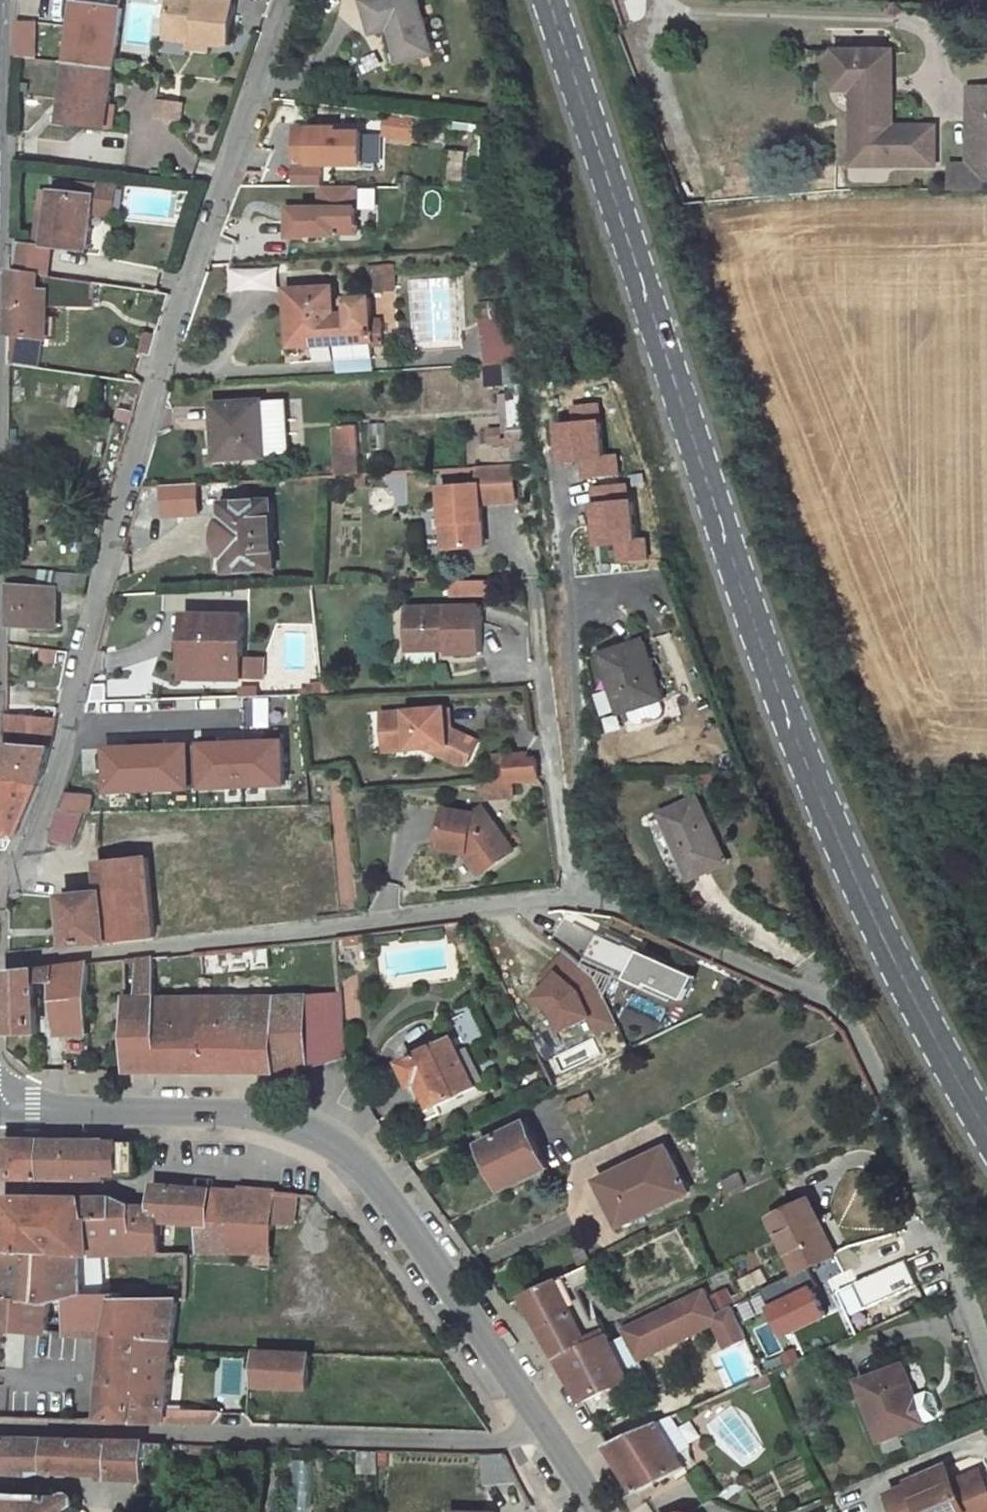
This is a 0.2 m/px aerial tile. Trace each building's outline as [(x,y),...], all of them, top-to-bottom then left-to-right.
[(235,4),(232,3),(205,0),(173,0),(169,39),(190,41),(210,44),(231,46),(235,4)] [(419,0),(369,0),(367,1),(375,32),(382,30),(391,28),(400,62),(433,53),(419,0)] [(123,8),(78,3),(71,63),(115,68),(123,8)] [(36,23),(18,24),(18,57),(37,59),(36,23)] [(400,62),(391,28),(382,30),(391,64),(400,62)] [(210,44),(190,41),(189,49),(209,51),(210,44)] [(936,165),(935,127),(901,127),(901,131),(894,131),(894,127),(894,83),(889,83),(889,75),(893,75),(893,51),(836,51),(837,90),(855,89),(856,166),(936,165)] [(108,128),(115,68),(71,63),(63,123),(108,128)] [(969,88),(968,112),(986,112),(986,88),(969,88)] [(183,104),(158,101),(156,118),(181,122),(183,104)] [(968,112),(967,164),(967,191),(986,190),(986,112),(968,112)] [(363,163),(362,131),(337,131),(337,127),(297,128),(298,164),(363,163)] [(967,164),(951,165),(951,191),(967,191),(967,164)] [(94,212),(97,185),(56,180),(49,245),(18,241),(17,271),(40,275),(49,276),(52,245),(90,249),(94,212)] [(115,214),(118,186),(97,184),(97,185),(94,212),(115,214)] [(396,290),(395,266),(372,268),(374,291),(396,290)] [(17,271),(12,270),(10,334),(48,339),(49,293),(40,292),(40,275),(17,271)] [(373,335),(371,299),(334,301),(333,288),(288,290),(291,334),(299,334),(300,347),(374,342),(374,339),(373,335)] [(512,299),(489,303),(491,314),(480,316),(487,365),(522,362),(512,299)] [(491,314),(489,303),(478,305),(480,316),(491,314)] [(158,335),(147,332),(141,353),(152,355),(158,335)] [(300,347),(299,334),(291,334),(292,347),(300,347)] [(384,343),(384,334),(373,335),(374,339),(374,342),(374,344),(384,343)] [(27,351),(29,339),(16,337),(14,350),(27,351)] [(522,362),(487,365),(489,386),(524,382),(522,362)] [(25,404),(26,387),(14,386),(13,403),(25,404)] [(140,396),(126,392),(113,433),(127,436),(140,396)] [(531,452),(526,393),(506,395),(500,396),(507,454),(531,452)] [(291,456),(286,399),(263,401),(267,457),(291,456)] [(267,457),(263,401),(215,404),(220,460),(267,457)] [(357,425),(337,426),(340,475),(361,474),(357,425)] [(502,443),(499,426),(489,428),(492,444),(502,443)] [(479,484),(443,487),(448,549),(485,546),(482,503),(514,501),(512,464),(477,467),(479,484)] [(196,515),(195,484),(158,485),(159,516),(196,515)] [(272,501),(224,504),(225,521),(222,521),(219,531),(218,540),(220,549),(224,554),(215,555),(215,573),(275,569),(272,501)] [(90,575),(8,568),(8,588),(12,588),(12,625),(57,627),(57,591),(86,595),(90,575)] [(493,597),(493,580),(451,581),(452,597),(493,597)] [(482,607),(407,609),(407,649),(448,648),(448,652),(483,651),(482,607)] [(244,678),(245,616),(187,615),(186,677),(244,678)] [(665,699),(645,639),(601,654),(622,714),(665,699)] [(60,651),(43,648),(41,660),(58,662),(60,651)] [(252,659),(252,681),(268,680),(267,658),(252,659)] [(324,685),(311,686),(311,694),(325,693),(324,685)] [(446,731),(445,709),(383,713),(385,741),(409,740),(409,750),(433,748),(434,753),(458,765),(466,764),(476,742),(451,731),(446,731)] [(56,720),(8,716),(8,743),(8,781),(42,785),(52,746),(56,720)] [(222,721),(125,724),(126,764),(223,761),(222,721)] [(409,750),(409,740),(385,741),(386,751),(409,750)] [(661,762),(697,763),(697,744),(661,744),(661,762)] [(508,752),(495,754),(498,782),(510,781),(513,780),(538,778),(536,759),(529,760),(528,754),(509,755),(508,752)] [(714,771),(702,772),(703,785),(715,784),(714,771)] [(690,773),(666,774),(667,787),(691,785),(690,773)] [(42,785),(8,781),(8,850),(15,850),(22,836),(42,785)] [(96,784),(81,781),(79,792),(94,794),(96,784)] [(498,782),(479,783),(480,799),(511,797),(510,781),(498,782)] [(79,792),(67,791),(61,809),(75,813),(83,813),(92,812),(94,794),(79,792)] [(698,798),(649,822),(657,837),(670,831),(694,879),(729,862),(719,841),(715,842),(711,834),(715,832),(698,798)] [(513,851),(483,808),(474,814),(446,810),(440,848),(468,852),(482,873),(513,851)] [(75,813),(61,809),(50,841),(53,842),(53,839),(72,845),(83,813),(75,813)] [(68,896),(65,896),(71,946),(156,938),(148,857),(99,863),(102,893),(83,895),(68,896)] [(457,923),(449,924),(451,942),(459,942),(457,923)] [(676,1026),(698,976),(598,932),(586,960),(622,976),(613,998),(676,1026)] [(272,946),(257,947),(259,960),(260,968),(273,967),(272,946)] [(257,947),(193,953),(204,974),(229,971),(230,963),(259,960),(257,947)] [(534,972),(563,1035),(592,1022),(599,1037),(617,1029),(581,951),(534,972)] [(171,956),(154,958),(155,982),(173,979),(171,956)] [(154,958),(139,959),(140,999),(157,999),(156,996),(155,982),(154,958)] [(260,968),(259,960),(230,963),(229,971),(247,969),(260,968)] [(90,963),(7,973),(8,1035),(39,1034),(38,1005),(38,997),(37,983),(54,982),(58,1034),(89,1034),(90,963)] [(275,986),(273,967),(260,968),(247,969),(259,986),(275,986)] [(173,979),(155,982),(156,996),(182,996),(180,978),(173,979)] [(298,997),(299,986),(273,987),(272,988),(263,988),(263,998),(276,998),(298,997)] [(227,998),(228,987),(208,987),(208,999),(227,998)] [(208,999),(157,999),(161,1071),(226,1072),(278,1072),(300,1070),(348,1055),(342,995),(298,997),(276,998),(263,998),(227,998),(208,999)] [(140,999),(129,999),(130,1071),(161,1071),(157,999),(140,999)] [(492,1079),(475,1044),(488,1038),(474,1010),(447,1023),(455,1039),(406,1063),(417,1085),(429,1080),(435,1092),(441,1104),(492,1079)] [(435,1092),(429,1080),(417,1085),(423,1098),(435,1092)] [(576,1113),(597,1103),(592,1092),(571,1102),(576,1113)] [(527,1122),(482,1145),(486,1152),(500,1181),(504,1190),(549,1168),(527,1122)] [(46,1141),(8,1141),(8,1178),(111,1179),(111,1174),(138,1176),(137,1141),(46,1141)] [(690,1193),(668,1147),(606,1178),(617,1202),(611,1205),(622,1226),(690,1193)] [(486,1152),(481,1155),(495,1184),(500,1181),(486,1152)] [(747,1186),(741,1174),(724,1183),(730,1194),(747,1186)] [(617,1202),(606,1178),(599,1181),(611,1205),(617,1202)] [(156,1208),(135,1207),(137,1254),(161,1254),(160,1223),(201,1227),(201,1251),(250,1252),(250,1258),(257,1258),(257,1264),(271,1264),(274,1221),(294,1223),(296,1194),(242,1188),(241,1193),(155,1185),(156,1208)] [(84,1197),(7,1198),(4,1254),(7,1254),(84,1255),(95,1255),(84,1197)] [(114,1198),(84,1197),(95,1255),(100,1255),(132,1254),(137,1254),(135,1207),(114,1198)] [(848,1247),(832,1214),(818,1220),(809,1201),(773,1219),(799,1272),(848,1247)] [(84,1255),(7,1254),(5,1296),(51,1295),(69,1295),(87,1295),(84,1255)] [(95,1255),(84,1255),(87,1295),(89,1295),(102,1295),(100,1255),(95,1255)] [(908,1260),(884,1271),(896,1296),(920,1285),(908,1260)] [(611,1335),(602,1318),(596,1321),(580,1290),(600,1280),(592,1264),(525,1296),(561,1358),(611,1335)] [(87,1295),(69,1295),(67,1335),(110,1339),(111,1331),(117,1298),(117,1294),(102,1295),(89,1295),(87,1295)] [(1,1295),(0,1314),(0,1328),(49,1333),(51,1295),(5,1296),(1,1295)] [(179,1297),(117,1298),(111,1331),(110,1339),(102,1420),(135,1422),(143,1337),(174,1340),(179,1297)] [(930,1311),(927,1306),(920,1309),(923,1314),(930,1311)] [(859,1316),(862,1328),(885,1322),(882,1310),(859,1316)] [(611,1335),(561,1358),(585,1402),(616,1387),(632,1379),(621,1356),(635,1350),(627,1336),(615,1342),(611,1335)] [(174,1340),(143,1337),(135,1422),(167,1423),(168,1409),(174,1340)] [(792,1341),(774,1349),(782,1368),(799,1360),(792,1341)] [(647,1373),(635,1350),(621,1356),(632,1379),(647,1373)] [(262,1351),(259,1351),(258,1385),(310,1388),(312,1355),(262,1353),(262,1351)] [(248,1394),(249,1358),(221,1357),(220,1393),(248,1394)] [(916,1396),(904,1365),(860,1382),(883,1441),(900,1434),(927,1424),(916,1396)] [(773,1384),(768,1374),(752,1381),(756,1391),(773,1384)] [(616,1387),(585,1402),(594,1417),(624,1403),(616,1387)] [(944,1412),(937,1394),(930,1391),(916,1396),(927,1424),(941,1418),(944,1412)] [(0,1398),(0,1407),(10,1407),(10,1398),(0,1398)] [(0,1407),(0,1419),(14,1420),(14,1407),(10,1407),(0,1407)] [(692,1408),(680,1414),(683,1422),(695,1416),(692,1408)] [(206,1410),(168,1409),(167,1423),(205,1423),(206,1410)] [(221,1411),(206,1410),(205,1423),(213,1424),(221,1413),(221,1411)] [(673,1416),(660,1422),(679,1453),(692,1445),(673,1416)] [(660,1422),(609,1445),(640,1493),(655,1484),(688,1467),(679,1453),(660,1422)] [(905,1447),(900,1434),(883,1441),(889,1453),(905,1447)] [(0,1439),(0,1470),(11,1471),(11,1464),(46,1466),(48,1440),(0,1439)] [(165,1443),(48,1440),(46,1466),(46,1471),(111,1475),(111,1478),(147,1479),(147,1464),(165,1443)] [(378,1450),(359,1450),(359,1474),(378,1474),(378,1450)] [(503,1453),(483,1453),(486,1485),(521,1482),(508,1455),(503,1453)] [(704,1467),(690,1475),(707,1501),(720,1492),(704,1467)] [(979,1473),(954,1484),(946,1467),(909,1483),(910,1485),(889,1495),(896,1511),(986,1511),(986,1492),(979,1473)] [(655,1484),(640,1493),(646,1503),(657,1489),(655,1484)] [(36,1497),(34,1511),(69,1511),(69,1508),(74,1507),(76,1502),(76,1498),(74,1496),(72,1495),(67,1495),(65,1498),(36,1497)] [(0,1496),(0,1511),(19,1511),(21,1496),(0,1496)] [(21,1496),(19,1511),(34,1511),(36,1497),(21,1496)]
